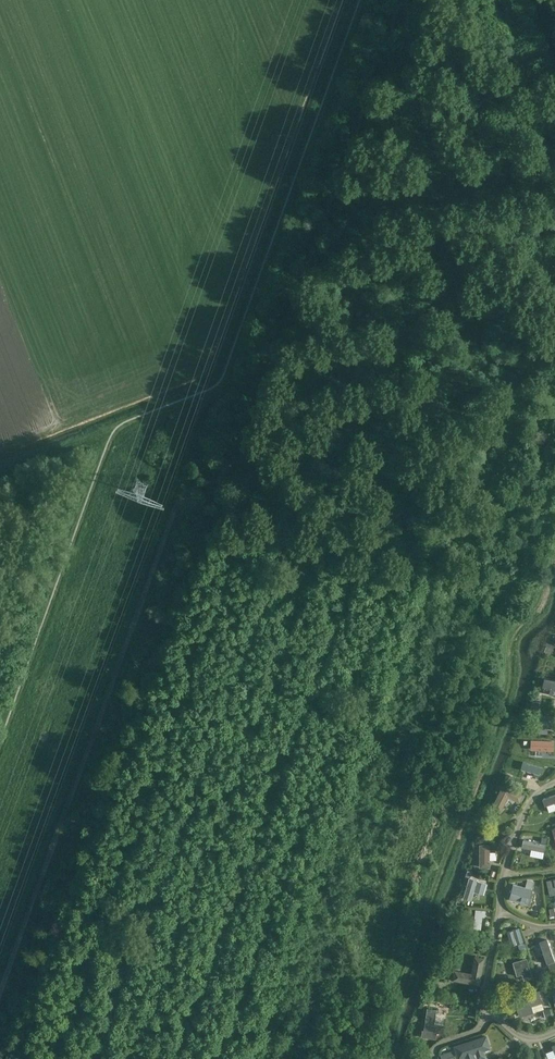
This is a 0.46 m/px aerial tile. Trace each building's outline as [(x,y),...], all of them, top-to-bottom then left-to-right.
[(127,649),(130,637),(117,633),(113,645),(127,649)] [(546,666),(554,669),(554,659),(550,657),(546,666)] [(543,686),(551,687),(554,688),(554,679),(545,677),(543,686)] [(533,713),(531,732),(540,732),(540,723),(553,724),(554,715),(533,713)] [(534,756),(554,762),(554,752),(537,747),(534,756)] [(504,784),(493,807),(501,811),(505,802),(509,795),(516,798),(520,801),(521,800),(521,799),(524,793),(504,784)] [(543,803),(554,800),(554,792),(541,795),(543,803)] [(554,807),(554,801),(547,803),(548,809),(554,807)] [(509,824),(503,830),(507,834),(513,829),(509,824)] [(523,838),(520,848),(543,854),(546,844),(523,838)] [(494,850),(490,850),(491,843),(482,842),(481,864),(494,865),(494,850)] [(547,863),(551,871),(554,869),(554,859),(547,863)] [(465,894),(464,898),(471,900),(472,896),(474,891),(484,894),(485,891),(487,883),(477,880),(477,879),(470,877),(465,894)] [(514,883),(510,898),(528,903),(532,888),(535,881),(528,879),(526,886),(525,886),(514,883)] [(484,928),(485,909),(474,908),(472,928),(484,928)] [(550,913),(540,913),(539,922),(550,923),(550,913)] [(513,930),(508,932),(512,945),(523,941),(519,928),(513,930)] [(537,944),(543,963),(551,961),(545,941),(537,944)] [(455,970),(453,979),(479,984),(484,958),(475,956),(472,974),(455,970)] [(527,959),(513,963),(517,975),(524,973),(526,979),(533,977),(527,959)] [(533,969),(541,967),(540,960),(532,961),(533,969)] [(437,982),(431,984),(435,993),(441,991),(437,982)] [(531,996),(516,1001),(520,1015),(532,1012),(531,1005),(541,1002),(540,999),(538,993),(538,991),(530,993),(531,996)] [(422,1034),(422,1036),(436,1038),(437,1032),(443,1033),(444,1024),(443,1024),(434,1023),(436,1012),(436,1010),(428,1008),(424,1030),(423,1030),(422,1034)] [(454,1046),(458,1058),(466,1056),(467,1058),(476,1058),(485,1056),(483,1050),(490,1047),(486,1036),(462,1044),(454,1046)] [(441,1055),(442,1058),(455,1058),(456,1058),(453,1051),(441,1055)]
